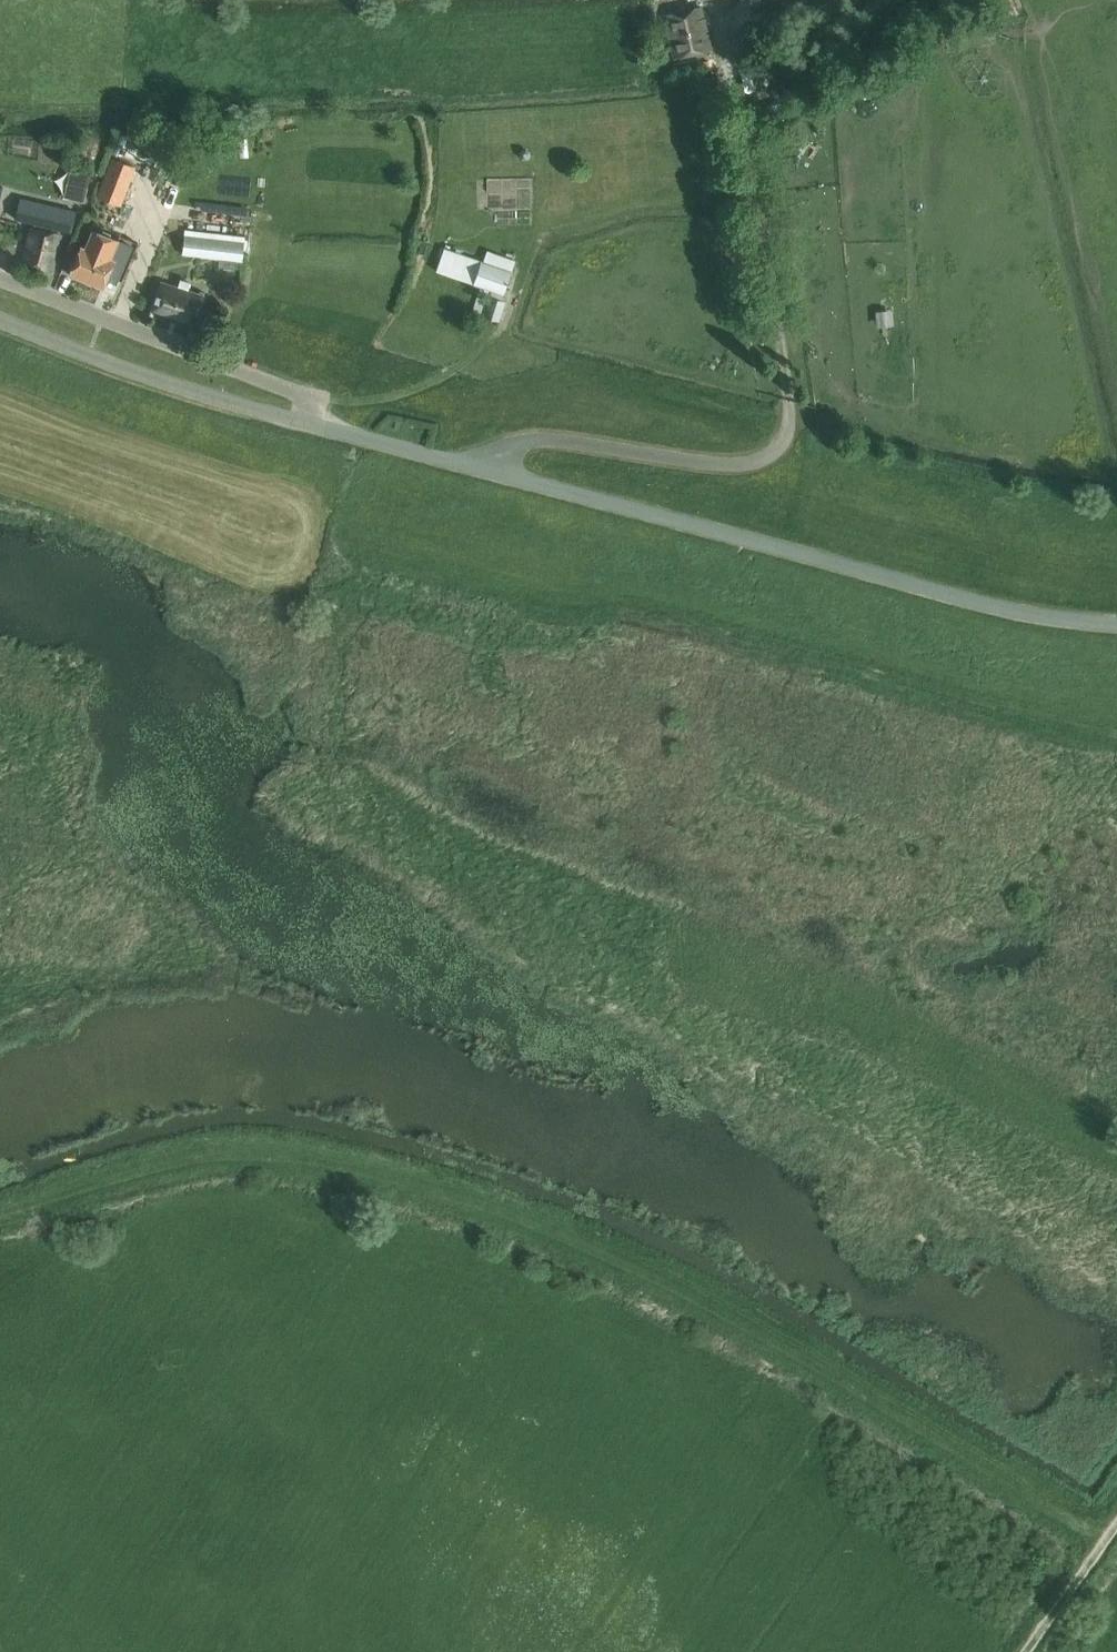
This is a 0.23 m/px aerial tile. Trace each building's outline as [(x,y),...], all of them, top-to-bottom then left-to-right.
[(681,12),(664,16),(674,59),(710,51),(700,8),(691,10),(688,0),(679,0),(681,12)] [(766,32),(765,26),(755,28),(756,34),(766,32)] [(98,197),(120,205),(134,168),(113,160),(98,197)] [(57,187),(79,195),(89,169),(67,161),(57,187)] [(51,274),(61,235),(59,234),(60,230),(71,233),(76,212),(20,198),(15,219),(35,224),(34,228),(30,227),(21,266),(51,274)] [(93,230),(85,249),(81,247),(70,275),(102,288),(107,276),(122,282),(128,267),(114,261),(110,259),(117,240),(93,230)] [(241,269),(242,262),(244,243),(185,236),(183,255),(220,259),(219,266),(241,269)] [(511,273),(481,262),(444,250),(436,272),(503,295),(511,273)] [(152,309),(194,324),(203,298),(161,284),(152,309)] [(489,297),(482,318),(499,322),(505,302),(489,297)]
